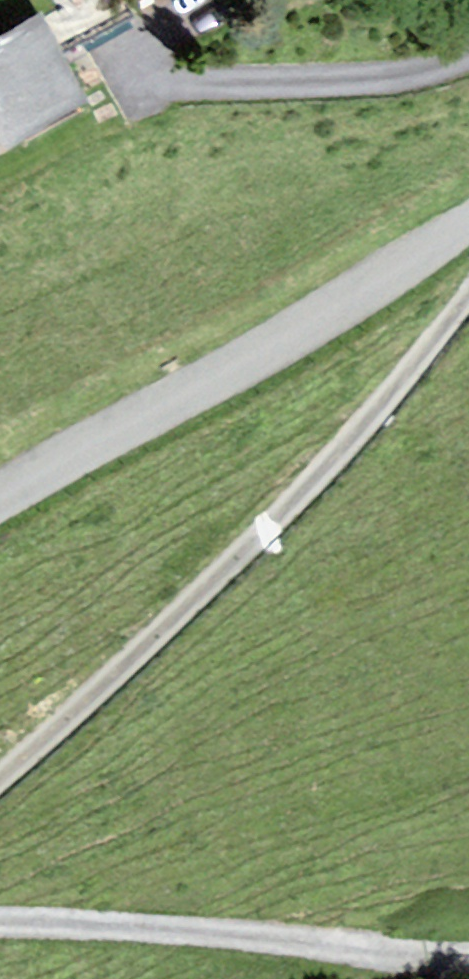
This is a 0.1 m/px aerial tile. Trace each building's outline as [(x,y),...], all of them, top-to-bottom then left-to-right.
[(73,30),(131,1),(130,0),(58,0),(73,30)] [(85,97),(74,78),(42,21),(0,45),(0,144),(85,97)]
